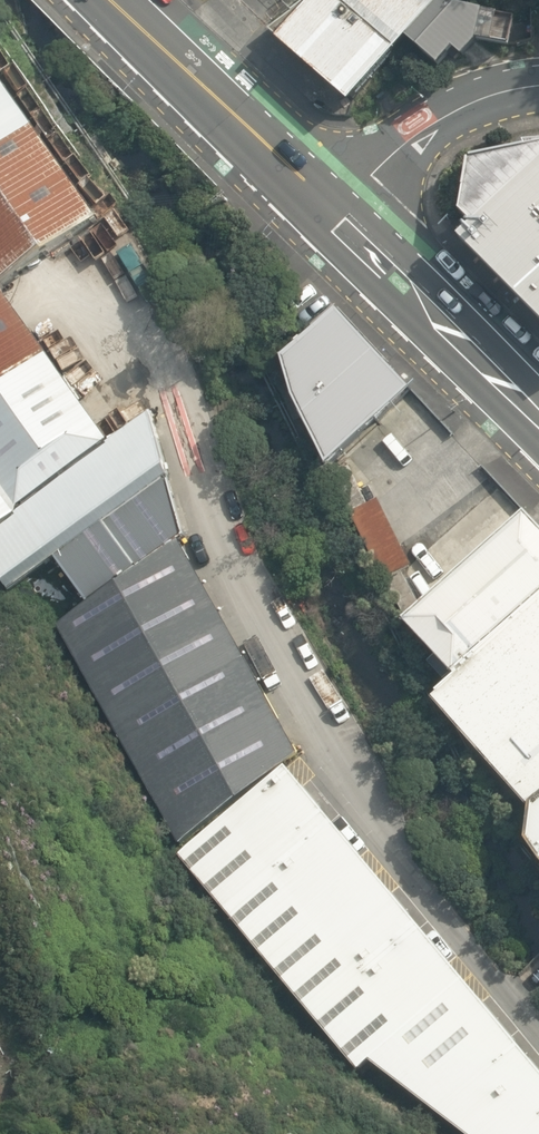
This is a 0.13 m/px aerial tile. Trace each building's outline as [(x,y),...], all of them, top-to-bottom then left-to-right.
[(472,0),(342,0),(298,49),(368,113),(472,0)] [(0,74),(0,523),(110,441),(3,287),(100,218),(0,74)] [(473,161),(462,209),(479,226),(466,238),(538,314),(538,145),(473,161)] [(411,395),(336,313),(281,363),(293,404),(326,473),(411,395)] [(169,475),(152,410),(110,441),(0,523),(0,576),(9,589),(56,556),(169,475)] [(90,603),(180,539),(186,535),(169,475),(56,556),(90,603)] [(411,570),(383,497),(352,509),(380,582),(411,570)] [(457,675),(538,601),(538,523),(528,511),(406,618),(457,675)] [(180,845),(300,753),(180,539),(90,603),(58,625),(180,845)] [(533,806),(538,801),(538,601),(457,675),(434,697),(533,806)] [(290,766),(182,855),(359,1070),(371,1061),(466,1133),(538,1133),(538,1064),(290,766)] [(533,806),(531,840),(538,850),(538,801),(533,806)]
